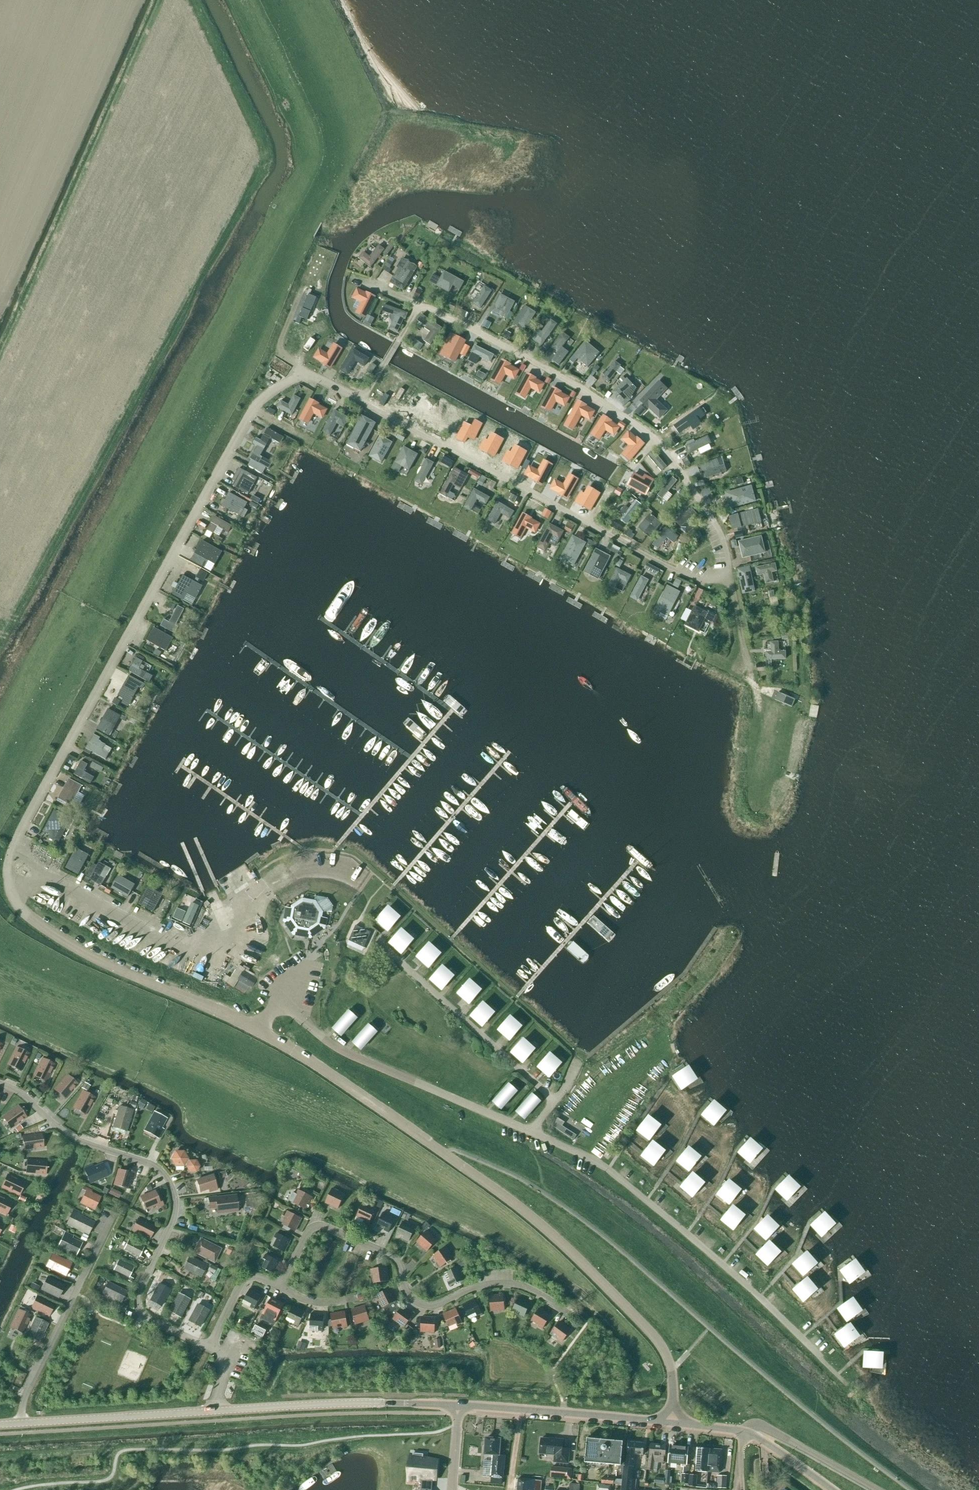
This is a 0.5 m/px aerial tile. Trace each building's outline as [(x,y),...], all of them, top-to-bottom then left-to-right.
[(359,258),(371,267),(384,250),(379,245),(370,257),(363,252),(359,258)] [(318,252),(308,276),(315,279),(325,255),(318,252)] [(404,259),(390,282),(403,290),(417,267),(404,259)] [(460,290),(464,282),(444,271),(440,278),(433,274),(429,282),(449,293),(453,286),(460,290)] [(484,286),(473,304),(480,309),(492,291),(484,286)] [(357,290),(353,297),(362,302),(356,313),(364,317),(374,297),(367,293),(366,294),(357,290)] [(316,298),(308,294),(299,317),(307,320),(316,298)] [(497,298),(494,304),(495,304),(491,311),(509,320),(512,313),(510,312),(515,302),(508,298),(499,294),(497,298)] [(452,303),(448,311),(453,313),(456,306),(452,303)] [(405,319),(407,313),(384,304),(382,311),(391,314),(389,318),(392,322),(389,329),(397,333),(404,319),(405,319)] [(519,324),(526,329),(536,313),(524,306),(520,313),(524,316),(519,324)] [(426,326),(425,328),(430,332),(424,340),(430,344),(441,328),(421,314),(417,320),(426,326)] [(370,327),(374,318),(368,315),(363,324),(370,327)] [(531,339),(542,346),(557,324),(550,319),(542,332),(538,329),(531,339)] [(562,333),(556,342),(551,347),(558,352),(552,360),(559,365),(568,352),(562,347),(569,338),(562,333)] [(465,341),(451,334),(442,351),(446,353),(444,356),(454,361),(465,341)] [(573,355),(588,367),(600,353),(585,341),(573,355)] [(319,350),(315,357),(323,362),(322,364),(330,368),(341,349),(334,344),(328,355),(319,350)] [(474,345),(470,352),(471,353),(468,360),(476,364),(479,357),(490,362),(494,355),(474,345)] [(340,370),(348,375),(356,362),(365,367),(370,359),(353,348),(340,370)] [(514,378),(518,371),(509,366),(510,365),(503,361),(492,380),(499,384),(505,374),(514,378)] [(602,378),(608,382),(616,372),(620,375),(624,370),(620,367),(621,366),(615,361),(602,378)] [(371,374),(376,366),(372,363),(366,371),(371,374)] [(485,375),(478,371),(476,377),(483,380),(485,375)] [(535,380),(535,378),(528,374),(517,394),(525,398),(530,387),(539,392),(543,384),(535,380)] [(621,384),(612,392),(624,406),(630,400),(623,393),(632,385),(627,379),(626,380),(621,384)] [(662,393),(666,389),(658,382),(641,400),(659,418),(666,410),(655,400),(660,395),(662,393)] [(561,392),(553,388),(542,408),(550,412),(556,401),(565,406),(569,398),(560,393),(561,392)] [(277,408),(292,415),(300,399),(294,395),(289,405),(281,401),(277,408)] [(310,400),(300,420),(301,420),(307,423),(307,424),(313,413),(322,417),(326,410),(317,405),(318,404),(310,400)] [(346,411),(350,404),(345,401),(342,408),(346,411)] [(578,401),(565,426),(572,430),(581,414),(590,419),(594,412),(585,407),(586,405),(578,401)] [(640,416),(644,411),(640,407),(635,412),(640,416)] [(323,432),(330,435),(337,423),(344,427),(349,418),(334,410),(323,432)] [(674,426),(679,433),(690,425),(693,429),(700,424),(693,413),(674,426)] [(346,444),(360,451),(375,423),(361,416),(346,444)] [(604,416),(591,435),(598,439),(605,429),(614,435),(618,428),(610,422),(611,421),(604,416)] [(464,423),(455,439),(463,443),(466,437),(472,440),(481,425),(474,421),(471,427),(464,423)] [(283,437),(267,428),(260,440),(259,440),(256,446),(257,446),(264,450),(270,438),(280,443),(283,437)] [(397,438),(403,441),(406,435),(401,432),(397,438)] [(630,446),(622,455),(629,461),(644,444),(637,438),(636,439),(629,433),(623,439),(630,446)] [(485,439),(480,449),(494,457),(503,439),(492,434),(488,441),(485,439)] [(685,446),(689,454),(711,444),(708,436),(695,441),(694,439),(687,442),(688,445),(685,446)] [(392,443),(380,437),(369,456),(381,462),(392,443)] [(673,447),(678,443),(675,438),(669,442),(673,447)] [(264,450),(257,446),(250,459),(252,460),(248,466),(261,473),(265,467),(269,469),(272,463),(260,456),(264,450)] [(391,468),(399,473),(402,467),(409,470),(418,454),(403,446),(391,468)] [(508,451),(503,461),(517,469),(526,452),(515,446),(511,453),(508,451)] [(661,457),(646,472),(651,477),(666,463),(661,457)] [(414,481),(422,485),(434,463),(426,459),(414,481)] [(724,464),(719,466),(716,459),(700,465),(702,472),(704,472),(707,478),(727,471),(724,464)] [(544,461),(538,472),(529,467),(525,475),(534,479),(533,481),(541,485),(552,465),(544,461)] [(701,472),(699,465),(689,468),(691,474),(701,472)] [(440,494),(446,498),(453,485),(460,489),(468,475),(454,467),(440,494)] [(242,470),(233,486),(248,494),(257,478),(242,470)] [(634,474),(628,485),(646,494),(653,480),(644,475),(643,479),(634,474)] [(566,499),(577,479),(570,475),(564,486),(555,481),(551,488),(559,493),(559,495),(566,499)] [(662,484),(667,480),(663,476),(658,481),(662,484)] [(662,499),(662,498),(667,502),(672,495),(668,492),(677,481),(672,477),(657,495),(662,499)] [(589,487),(584,495),(581,493),(575,502),(589,511),(599,493),(589,487)] [(615,493),(619,496),(623,490),(618,487),(615,493)] [(729,503),(731,508),(755,501),(751,487),(730,493),(732,502),(729,503)] [(463,508),(470,511),(477,500),(486,505),(490,498),(474,489),(463,508)] [(682,499),(686,494),(682,491),(678,496),(682,499)] [(229,493),(222,506),(238,515),(240,516),(248,503),(245,501),(229,493)] [(514,503),(517,497),(511,494),(508,500),(514,503)] [(638,499),(632,508),(628,505),(623,511),(627,514),(623,519),(630,524),(645,504),(638,499)] [(487,520),(495,524),(501,514),(509,519),(514,512),(498,502),(487,520)] [(737,528),(761,522),(759,516),(755,517),(754,511),(730,517),(732,524),(735,523),(736,524),(737,528)] [(638,528),(650,538),(662,523),(650,513),(638,528)] [(522,514),(511,534),(519,538),(525,527),(534,532),(538,524),(529,519),(530,518),(522,514)] [(682,516),(675,521),(686,534),(702,520),(696,514),(687,522),(682,516)] [(232,526),(215,517),(205,535),(210,538),(212,533),(214,534),(218,526),(228,532),(232,526)] [(574,525),(569,522),(565,529),(570,532),(574,525)] [(549,525),(537,546),(544,550),(548,543),(550,543),(555,546),(563,532),(549,525)] [(618,525),(616,529),(624,534),(626,530),(618,525)] [(652,544),(658,549),(666,538),(673,543),(678,537),(666,527),(652,544)] [(629,538),(633,532),(627,528),(626,530),(624,534),(623,535),(629,538)] [(735,539),(743,537),(742,531),(734,533),(735,539)] [(738,542),(743,559),(766,553),(761,536),(738,542)] [(573,537),(560,559),(570,565),(574,559),(576,560),(585,543),(573,537)] [(594,543),(595,542),(588,539),(586,542),(588,543),(585,547),(592,551),(596,544),(594,543)] [(191,560),(204,568),(208,561),(215,565),(222,552),(202,540),(191,560)] [(598,580),(610,557),(596,549),(583,572),(598,580)] [(647,562),(644,568),(649,570),(652,565),(647,562)] [(757,576),(764,574),(766,584),(774,582),(772,572),(777,571),(775,563),(756,568),(757,576)] [(754,592),(749,567),(737,570),(743,594),(754,592)] [(608,585),(615,588),(619,582),(626,586),(631,575),(616,568),(608,585)] [(200,570),(196,577),(200,579),(202,580),(206,573),(200,570)] [(183,575),(173,595),(183,600),(187,594),(196,599),(203,586),(198,583),(194,581),(183,575)] [(630,597),(637,601),(649,580),(641,576),(630,597)] [(678,589),(681,582),(676,579),(672,586),(678,589)] [(655,610),(668,617),(680,592),(667,585),(655,610)] [(160,626),(175,634),(179,627),(176,625),(184,609),(177,606),(169,622),(164,619),(160,626)] [(707,613),(694,607),(685,625),(698,631),(705,619),(713,623),(716,616),(708,612),(707,613)] [(146,640),(166,651),(173,639),(153,627),(146,640)] [(779,651),(778,641),(770,642),(771,649),(766,649),(766,660),(786,659),(786,651),(779,651)] [(156,649),(153,654),(159,657),(162,652),(156,649)] [(143,661),(144,658),(138,655),(129,672),(150,683),(153,676),(139,668),(143,661)] [(122,703),(128,706),(139,687),(142,689),(144,684),(129,676),(118,695),(124,698),(122,703)] [(795,699),(778,692),(774,699),(792,707),(795,699)] [(119,715),(108,709),(97,729),(109,736),(120,718),(125,722),(127,718),(120,714),(119,715)] [(109,752),(111,748),(98,741),(100,738),(93,734),(84,751),(90,754),(91,751),(105,759),(109,753),(109,752)] [(74,774),(91,784),(94,777),(84,771),(88,764),(81,761),(74,774)] [(93,762),(90,766),(97,770),(101,772),(104,768),(93,762)] [(58,798),(71,806),(82,786),(69,779),(58,798)] [(65,812),(72,816),(75,811),(68,807),(65,812)] [(591,823),(571,807),(564,816),(585,832),(591,823)] [(50,834),(48,838),(55,841),(55,840),(59,842),(71,818),(55,810),(44,830),(45,830),(44,832),(48,834),(48,833),(50,834)] [(65,868),(78,875),(89,855),(76,848),(65,868)] [(89,879),(101,886),(111,869),(99,862),(89,879)] [(112,889),(128,897),(135,885),(118,875),(111,888),(112,889)] [(139,904),(153,912),(163,895),(148,887),(139,904)] [(318,923),(320,912),(314,904),(303,902),(295,908),(294,909),(286,908),(284,921),(293,934),(311,937),(325,928),(318,923)] [(182,922),(190,925),(198,906),(191,903),(185,917),(183,916),(185,912),(177,908),(173,917),(181,921),(182,919),(183,920),(182,922)] [(377,920),(388,930),(398,919),(387,908),(377,920)] [(364,947),(371,932),(356,925),(349,940),(352,942),(350,946),(356,949),(358,944),(364,947)] [(390,943),(402,953),(412,942),(401,932),(390,943)] [(417,957),(429,967),(439,956),(428,945),(417,957)] [(585,963),(566,946),(560,954),(578,971),(585,963)] [(441,968),(431,980),(442,990),(453,979),(441,968)] [(468,982),(458,994),(470,1004),(480,992),(468,982)] [(482,1005),(471,1016),(483,1027),(493,1015),(482,1005)] [(334,1028),(341,1035),(359,1016),(351,1009),(334,1028)] [(509,1018),(499,1030),(510,1040),(521,1029),(509,1018)] [(354,1042),(361,1049),(379,1030),(371,1023),(354,1042)] [(512,1053),(523,1063),(534,1051),(522,1041),(512,1053)] [(17,1048),(9,1063),(21,1069),(24,1062),(23,1062),(26,1057),(27,1057),(28,1053),(17,1048)] [(538,1067),(550,1077),(560,1066),(549,1055),(538,1067)] [(43,1058),(35,1074),(46,1079),(50,1073),(49,1072),(51,1068),(52,1068),(54,1064),(43,1058)] [(674,1077),(682,1090),(695,1081),(687,1069),(674,1077)] [(68,1075),(56,1088),(66,1096),(71,1090),(70,1090),(74,1086),(77,1083),(68,1075)] [(87,1091),(90,1086),(85,1083),(81,1088),(87,1091)] [(511,1083),(494,1102),(502,1109),(519,1090),(511,1083)] [(83,1091),(75,1106),(86,1112),(89,1106),(91,1101),(92,1101),(94,1097),(83,1091)] [(517,1112),(525,1119),(543,1099),(535,1092),(517,1112)] [(138,1105),(143,1108),(146,1102),(141,1099),(138,1105)] [(713,1104),(703,1115),(714,1125),(724,1114),(713,1104)] [(18,1106),(4,1116),(12,1126),(18,1122),(17,1121),(22,1118),(22,1119),(26,1116),(18,1106)] [(114,1123),(112,1130),(125,1134),(126,1131),(126,1132),(128,1127),(133,1110),(120,1106),(114,1123)] [(155,1136),(159,1138),(163,1129),(161,1127),(166,1118),(155,1112),(147,1127),(157,1132),(155,1136)] [(648,1117),(638,1130),(650,1140),(660,1126),(648,1117)] [(564,1122),(556,1118),(551,1125),(573,1139),(576,1135),(561,1126),(564,1122)] [(42,1134),(25,1136),(27,1149),(34,1147),(39,1146),(39,1147),(44,1146),(42,1134)] [(739,1153),(751,1163),(761,1151),(749,1141),(739,1153)] [(665,1152),(653,1142),(642,1156),(654,1165),(665,1152)] [(678,1161),(690,1171),(699,1160),(687,1150),(678,1161)] [(199,1167),(196,1161),(190,1161),(187,1160),(188,1159),(184,1152),(176,1152),(172,1159),(176,1166),(184,1166),(185,1165),(187,1166),(190,1172),(196,1172),(199,1167)] [(30,1159),(29,1172),(36,1173),(36,1172),(41,1172),(41,1173),(46,1174),(47,1161),(30,1159)] [(90,1170),(94,1181),(108,1175),(103,1163),(94,1167),(92,1165),(84,1168),(86,1172),(90,1170)] [(119,1170),(114,1184),(127,1188),(130,1177),(133,1178),(135,1172),(131,1171),(131,1173),(119,1170)] [(312,1184),(314,1179),(303,1172),(300,1178),(312,1184)] [(704,1184),(693,1174),(681,1187),(693,1197),(704,1184)] [(7,1175),(2,1186),(17,1193),(23,1182),(16,1179),(16,1180),(11,1177),(7,1175)] [(210,1191),(217,1189),(213,1175),(196,1181),(200,1192),(209,1189),(210,1191)] [(787,1179),(777,1190),(788,1200),(798,1189),(787,1179)] [(728,1183),(718,1195),(730,1204),(739,1192),(728,1183)] [(81,1202),(94,1209),(100,1197),(90,1193),(92,1190),(84,1187),(82,1189),(86,1191),(81,1202)] [(333,1206),(338,1208),(345,1194),(332,1188),(327,1199),(335,1203),(333,1206)] [(119,1198),(121,1193),(111,1189),(109,1194),(119,1198)] [(289,1200),(295,1203),(306,1209),(312,1197),(299,1190),(296,1194),(293,1192),(289,1200)] [(162,1201),(159,1202),(155,1191),(140,1197),(145,1209),(156,1204),(157,1207),(163,1205),(162,1201)] [(256,1207),(256,1202),(264,1201),(263,1193),(244,1195),(246,1208),(256,1207)] [(209,1198),(209,1206),(217,1205),(218,1213),(238,1211),(236,1196),(217,1198),(216,1197),(209,1198)] [(5,1213),(10,1202),(3,1199),(0,1198),(0,1211),(5,1213)] [(358,1214),(366,1218),(364,1221),(369,1223),(375,1208),(363,1203),(358,1214)] [(722,1220),(734,1230),(743,1218),(732,1208),(722,1220)] [(72,1213),(75,1215),(70,1225),(88,1234),(94,1222),(80,1216),(81,1213),(73,1209),(72,1213)] [(284,1225),(295,1230),(302,1218),(288,1211),(285,1216),(288,1217),(284,1225)] [(384,1230),(389,1232),(395,1218),(383,1212),(378,1223),(386,1227),(384,1230)] [(408,1221),(410,1215),(404,1212),(401,1218),(408,1221)] [(812,1225),(822,1237),(833,1226),(823,1215),(812,1225)] [(756,1229),(766,1240),(777,1229),(766,1218),(756,1229)] [(155,1227),(138,1219),(132,1230),(150,1239),(155,1227)] [(404,1239),(409,1241),(415,1227),(403,1221),(398,1232),(405,1236),(404,1239)] [(426,1230),(430,1226),(426,1222),(422,1227),(426,1230)] [(8,1231),(14,1233),(17,1228),(11,1225),(8,1231)] [(419,1240),(425,1245),(423,1248),(427,1251),(437,1239),(427,1230),(419,1240)] [(62,1248),(76,1255),(82,1243),(72,1238),(73,1236),(65,1232),(63,1236),(67,1237),(62,1248)] [(273,1246),(284,1252),(291,1240),(277,1233),(275,1237),(277,1238),(273,1246)] [(129,1240),(124,1249),(139,1256),(143,1247),(129,1240)] [(194,1252),(214,1262),(220,1250),(201,1240),(194,1252)] [(767,1240),(755,1253),(767,1263),(778,1250),(767,1240)] [(438,1263),(441,1267),(453,1258),(446,1247),(435,1254),(440,1261),(438,1263)] [(457,1259),(462,1257),(457,1250),(453,1253),(457,1259)] [(263,1268),(274,1273),(280,1261),(266,1254),(264,1258),(266,1260),(263,1268)] [(794,1264),(804,1276),(815,1266),(805,1254),(794,1264)] [(65,1260),(65,1262),(55,1257),(50,1266),(60,1271),(59,1273),(66,1276),(72,1263),(65,1260)] [(184,1268),(201,1276),(206,1266),(189,1257),(184,1268)] [(114,1269),(129,1277),(133,1268),(119,1260),(114,1269)] [(841,1271),(850,1283),(863,1274),(854,1262),(841,1271)] [(213,1274),(216,1268),(211,1265),(207,1271),(213,1274)] [(371,1269),(372,1274),(375,1274),(376,1282),(388,1280),(386,1267),(371,1269)] [(451,1280),(448,1281),(450,1286),(464,1279),(459,1267),(447,1272),(451,1280)] [(58,1298),(64,1286),(48,1277),(42,1290),(58,1298)] [(804,1301),(815,1291),(805,1280),(794,1290),(804,1301)] [(121,1302),(126,1291),(108,1282),(103,1293),(121,1302)] [(37,1292),(40,1287),(32,1283),(29,1288),(37,1292)] [(150,1300),(161,1306),(170,1289),(159,1284),(150,1300)] [(377,1287),(371,1293),(373,1297),(376,1295),(380,1293),(377,1287)] [(250,1306),(255,1309),(262,1295),(250,1288),(244,1300),(252,1303),(250,1306)] [(376,1295),(378,1300),(381,1298),(385,1306),(396,1300),(390,1288),(380,1293),(376,1295)] [(169,1311),(180,1316),(189,1300),(178,1294),(169,1311)] [(490,1295),(491,1308),(499,1307),(499,1310),(504,1310),(503,1294),(490,1295)] [(45,1314),(49,1316),(54,1305),(37,1296),(31,1308),(40,1312),(40,1311),(45,1314)] [(284,1304),(272,1297),(263,1314),(275,1320),(284,1304)] [(531,1303),(518,1297),(513,1308),(521,1312),(520,1315),(524,1317),(531,1303)] [(467,1315),(468,1316),(476,1312),(477,1315),(482,1313),(475,1299),(463,1305),(464,1307),(467,1315)] [(839,1309),(848,1321),(860,1313),(851,1300),(839,1309)] [(124,1312),(127,1306),(119,1303),(117,1308),(124,1312)] [(199,1327),(208,1310),(198,1304),(189,1321),(199,1327)] [(352,1309),(355,1321),(364,1319),(365,1322),(369,1320),(365,1305),(352,1309)] [(294,1324),(298,1326),(305,1312),(293,1306),(288,1317),(295,1321),(294,1324)] [(387,1315),(400,1324),(404,1327),(413,1315),(402,1307),(401,1308),(397,1306),(387,1315)] [(456,1322),(457,1325),(462,1323),(456,1308),(443,1314),(447,1322),(448,1325),(456,1322)] [(538,1326),(542,1328),(551,1315),(539,1308),(533,1318),(540,1323),(538,1326)] [(26,1324),(28,1319),(29,1320),(31,1316),(19,1310),(11,1328),(22,1333),(27,1325),(26,1324)] [(331,1314),(333,1326),(342,1324),(342,1327),(347,1327),(345,1311),(331,1314)] [(311,1313),(310,1325),(310,1331),(318,1332),(318,1329),(323,1329),(324,1314),(311,1313)] [(429,1332),(434,1333),(436,1317),(422,1316),(421,1329),(429,1329),(429,1332)] [(41,1342),(45,1334),(43,1333),(47,1323),(35,1317),(26,1334),(41,1342)] [(553,1331),(559,1336),(558,1339),(562,1342),(571,1329),(560,1321),(553,1331)] [(256,1325),(252,1333),(262,1338),(266,1331),(256,1325)] [(836,1335),(845,1347),(857,1338),(848,1326),(836,1335)] [(865,1353),(864,1368),(867,1368),(880,1368),(881,1353),(865,1353)] [(493,1455),(492,1469),(491,1477),(503,1479),(505,1456),(499,1455),(500,1439),(486,1438),(485,1454),(493,1455)] [(564,1440),(555,1439),(555,1440),(541,1438),(540,1453),(555,1455),(554,1462),(568,1464),(570,1450),(563,1449),(564,1440)] [(588,1462),(597,1463),(599,1439),(587,1438),(585,1462),(588,1462)] [(611,1440),(599,1439),(597,1463),(609,1464),(611,1440)] [(623,1442),(611,1440),(609,1464),(619,1465),(618,1469),(621,1469),(621,1472),(623,1472),(624,1467),(625,1461),(621,1461),(623,1442)] [(625,1461),(624,1467),(634,1467),(636,1454),(643,1455),(644,1443),(629,1442),(627,1454),(625,1453),(625,1461)] [(666,1445),(651,1444),(649,1460),(648,1460),(647,1470),(653,1470),(654,1461),(663,1462),(664,1457),(665,1457),(666,1445)] [(688,1448),(670,1446),(669,1463),(686,1464),(688,1448)] [(708,1471),(708,1466),(710,1449),(697,1448),(696,1465),(697,1465),(696,1471),(702,1471),(708,1471)] [(710,1449),(708,1466),(708,1471),(712,1472),(720,1473),(722,1450),(710,1449)] [(411,1480),(435,1479),(436,1461),(423,1458),(423,1454),(413,1453),(411,1480)] [(572,1469),(551,1466),(550,1477),(571,1479),(572,1469)] [(624,1467),(623,1472),(623,1479),(622,1484),(622,1489),(616,1489),(635,1489),(636,1479),(633,1479),(634,1467),(624,1467)] [(697,1475),(689,1474),(688,1486),(696,1487),(697,1475)] [(727,1476),(718,1476),(717,1483),(717,1488),(727,1488),(727,1476)] [(540,1487),(536,1487),(536,1480),(519,1479),(517,1489),(540,1489),(540,1487)]
